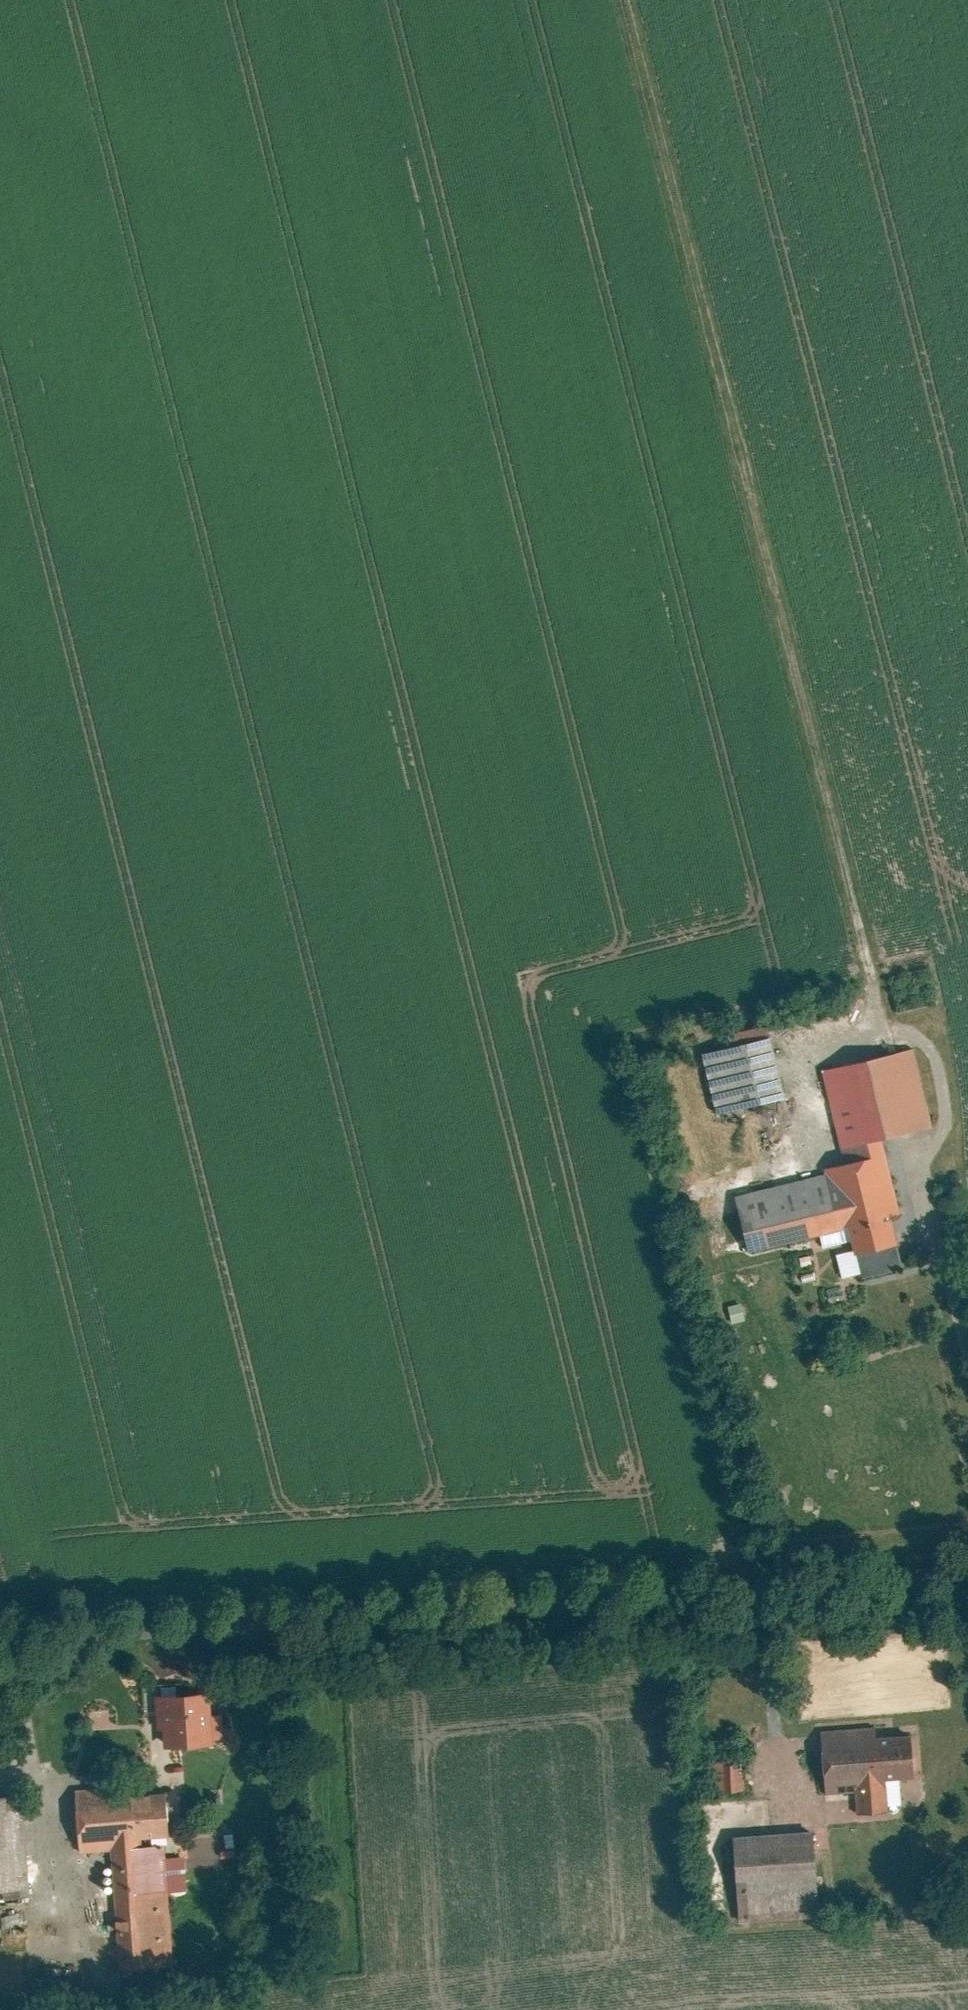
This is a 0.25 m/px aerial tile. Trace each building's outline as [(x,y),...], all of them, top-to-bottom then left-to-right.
[(786,1102),(767,1028),(697,1045),(716,1119),(786,1102)] [(932,1129),(912,1048),(817,1071),(840,1164),(821,1169),(823,1175),(733,1197),(747,1253),(842,1230),(848,1257),(896,1245),(890,1218),(900,1215),(881,1142),(932,1129)] [(218,1694),(160,1697),(162,1732),(169,1732),(170,1751),(221,1748),(218,1694)] [(878,1728),(820,1733),(826,1798),(856,1796),(858,1817),(888,1815),(885,1785),(916,1783),(912,1738),(879,1741),(878,1728)] [(742,1756),(741,1737),(711,1739),(712,1757),(742,1756)] [(745,1789),(744,1757),(712,1758),(714,1791),(745,1789)] [(129,1787),(79,1791),(83,1856),(115,1854),(123,1972),(178,1968),(173,1893),(189,1892),(186,1860),(170,1861),(168,1840),(178,1840),(174,1794),(129,1797),(129,1787)] [(30,1900),(21,1798),(0,1800),(0,1902),(30,1900)] [(816,1834),(734,1840),(740,1927),(822,1922),(816,1834)]
